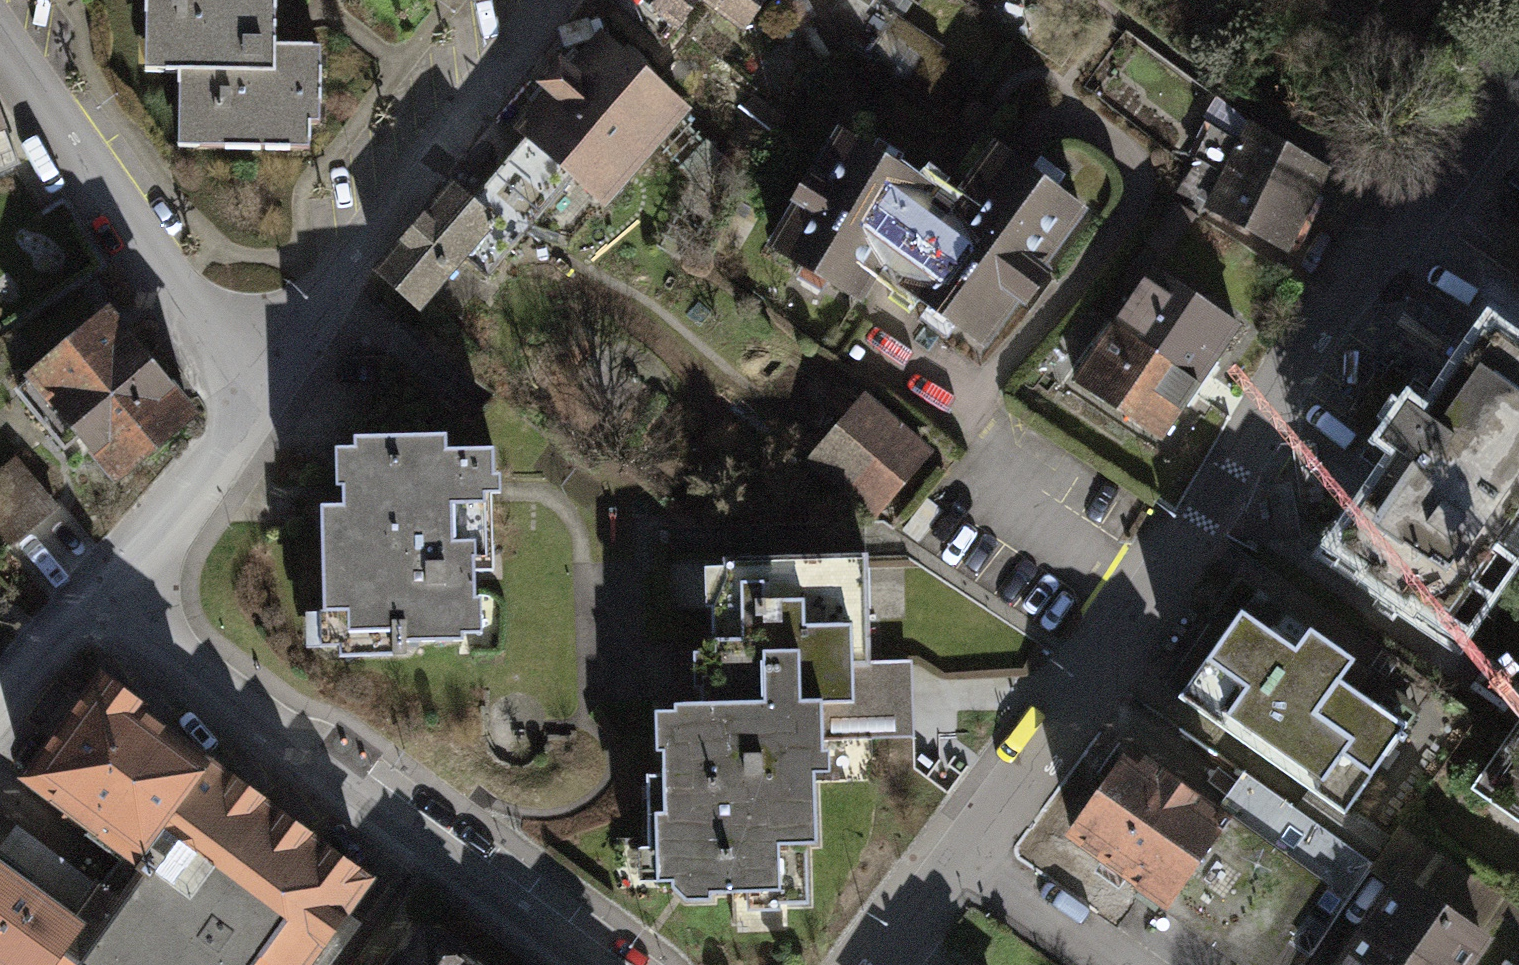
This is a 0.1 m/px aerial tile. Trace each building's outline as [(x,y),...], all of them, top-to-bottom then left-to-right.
[(177,94),(274,96),(275,69),(276,0),(145,0),(144,94),(177,94)] [(665,44),(695,0),(616,0),(665,44)] [(747,24),(762,0),(712,0),(747,24)] [(829,7),(850,44),(870,58),(874,51),(896,65),(893,71),(906,79),(902,85),(941,110),(967,69),(941,54),(946,45),(879,0),(833,0),(829,7)] [(600,201),(608,208),(664,144),(685,121),(700,104),(600,9),(569,44),(555,32),(524,67),(538,79),(503,118),(519,131),(471,187),(524,234),(534,221),(574,233),(600,201)] [(274,96),(177,94),(176,167),(311,169),(311,144),(320,144),(321,69),(275,69),(274,96)] [(1210,206),(1291,247),(1332,164),(1222,102),(1196,157),(1198,157),(1174,196),(1199,213),(1210,206)] [(934,174),(838,116),(766,237),(862,295),(886,256),(909,271),(957,196),(932,177),(934,174)] [(730,170),(685,121),(664,144),(696,179),(662,245),(689,259),(730,170)] [(1049,257),(1091,200),(1039,161),(996,129),(959,179),(966,184),(957,196),(909,271),(902,281),(987,340),(1023,292),(1029,295),(1054,261),(1049,257)] [(371,261),(420,303),(463,253),(488,275),(524,234),(471,187),(451,170),(371,261)] [(1153,257),(1073,375),(1164,436),(1243,318),(1153,257)] [(123,295),(42,362),(130,469),(212,401),(123,295)] [(1446,629),(1518,525),(1518,316),(1498,302),(1435,391),(1420,380),(1392,420),(1408,431),(1327,547),(1446,629)] [(879,515),(936,444),(866,388),(809,459),(879,515)] [(462,545),(443,546),(442,492),(442,490),(469,489),(469,476),(488,475),(487,445),(441,445),(440,430),(363,432),(364,453),(341,454),(342,485),(342,492),(342,502),(317,503),(320,669),(415,667),(415,638),(457,637),(456,622),(480,622),(479,590),(463,590),(462,545)] [(58,505),(14,453),(0,465),(0,534),(9,545),(58,505)] [(883,623),(880,551),(709,558),(713,642),(689,643),(691,684),(692,700),(862,692),(859,624),(883,623)] [(1256,575),(1174,694),(1309,788),(1348,814),(1352,809),(1423,706),(1389,682),(1383,691),(1347,667),(1360,647),(1256,575)] [(392,869),(109,668),(42,762),(168,851),(119,919),(105,907),(62,964),(323,964),(392,869)] [(776,895),(787,895),(784,827),(801,826),(800,767),(837,766),(836,747),(834,708),(664,713),(667,800),(652,801),(656,901),(706,899),(706,873),(775,870),(776,895)] [(1469,786),(1518,820),(1518,713),(1469,786)] [(1142,752),(1125,741),(1063,829),(1169,902),(1233,811),(1236,806),(1227,800),(1147,744),(1142,752)] [(1292,944),(1310,957),(1370,869),(1375,863),(1297,808),(1246,772),(1227,800),(1236,806),(1233,811),(1169,902),(1165,909),(1240,960),(1247,964),(1277,964),(1292,944)] [(1348,814),(1309,788),(1297,808),(1375,863),(1393,837),(1352,809),(1348,814)] [(1389,882),(1330,964),(1518,964),(1518,904),(1425,839),(1439,821),(1415,804),(1393,837),(1375,863),(1370,869),(1389,882)] [(8,964),(62,964),(105,907),(0,828),(0,959),(8,964)] [(421,914),(384,964),(490,964),(421,914)]
